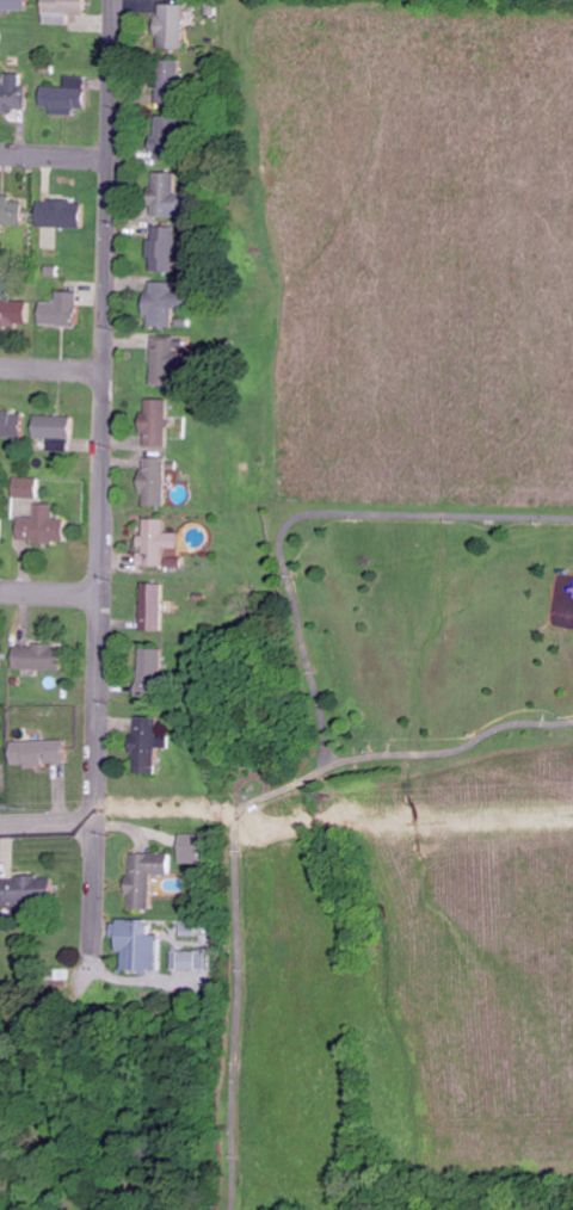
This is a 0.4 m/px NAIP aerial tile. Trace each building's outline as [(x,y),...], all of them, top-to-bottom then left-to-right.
[(51,23),(75,23),(75,14),(93,14),(93,0),(51,0),(51,23)] [(187,48),(188,6),(164,5),(162,47),(187,48)] [(30,107),(32,88),(0,84),(0,104),(30,107)] [(89,87),(50,86),(49,112),(79,112),(80,106),(89,106),(89,87)] [(4,231),(4,225),(29,225),(29,199),(0,199),(0,231),(4,231)] [(42,203),(43,228),(89,226),(88,201),(42,203)] [(155,270),(177,270),(176,228),(155,228),(155,270)] [(180,326),(180,298),(179,298),(178,283),(154,283),(155,327),(180,326)] [(44,324),(71,326),(72,316),(83,317),(85,297),(62,295),(62,304),(46,302),(44,324)] [(32,323),(33,303),(0,302),(0,322),(32,323)] [(155,440),(172,440),(171,402),(154,402),(155,440)] [(74,418),(41,417),(40,438),(73,439),(74,418)] [(171,505),(172,460),(148,460),(147,505),(171,505)] [(23,485),(23,497),(42,497),(42,484),(23,485)] [(72,521),(58,521),(57,505),(39,505),(39,519),(22,519),(23,543),(73,542),(72,521)] [(170,520),(146,520),(146,566),(170,566),(170,548),(185,548),(186,534),(170,534),(170,520)] [(146,629),(167,629),(168,585),(147,585),(146,629)] [(21,669),(69,670),(70,646),(22,644),(21,669)] [(169,650),(147,649),(145,694),(167,694),(169,650)] [(162,742),(163,742),(164,717),(141,717),(141,773),(162,773),(162,742)] [(18,742),(17,765),(71,766),(72,742),(18,742)] [(209,837),(189,836),(188,863),(209,863),(209,837)] [(158,909),(158,875),(177,875),(177,855),(135,854),(135,909),(158,909)] [(46,901),(47,887),(44,887),(45,882),(4,880),(3,899),(46,901)] [(151,921),(122,922),(123,953),(131,953),(132,970),(167,969),(166,947),(163,947),(163,938),(151,938),(151,921)] [(186,968),(210,968),(209,952),(186,952),(186,968)]
